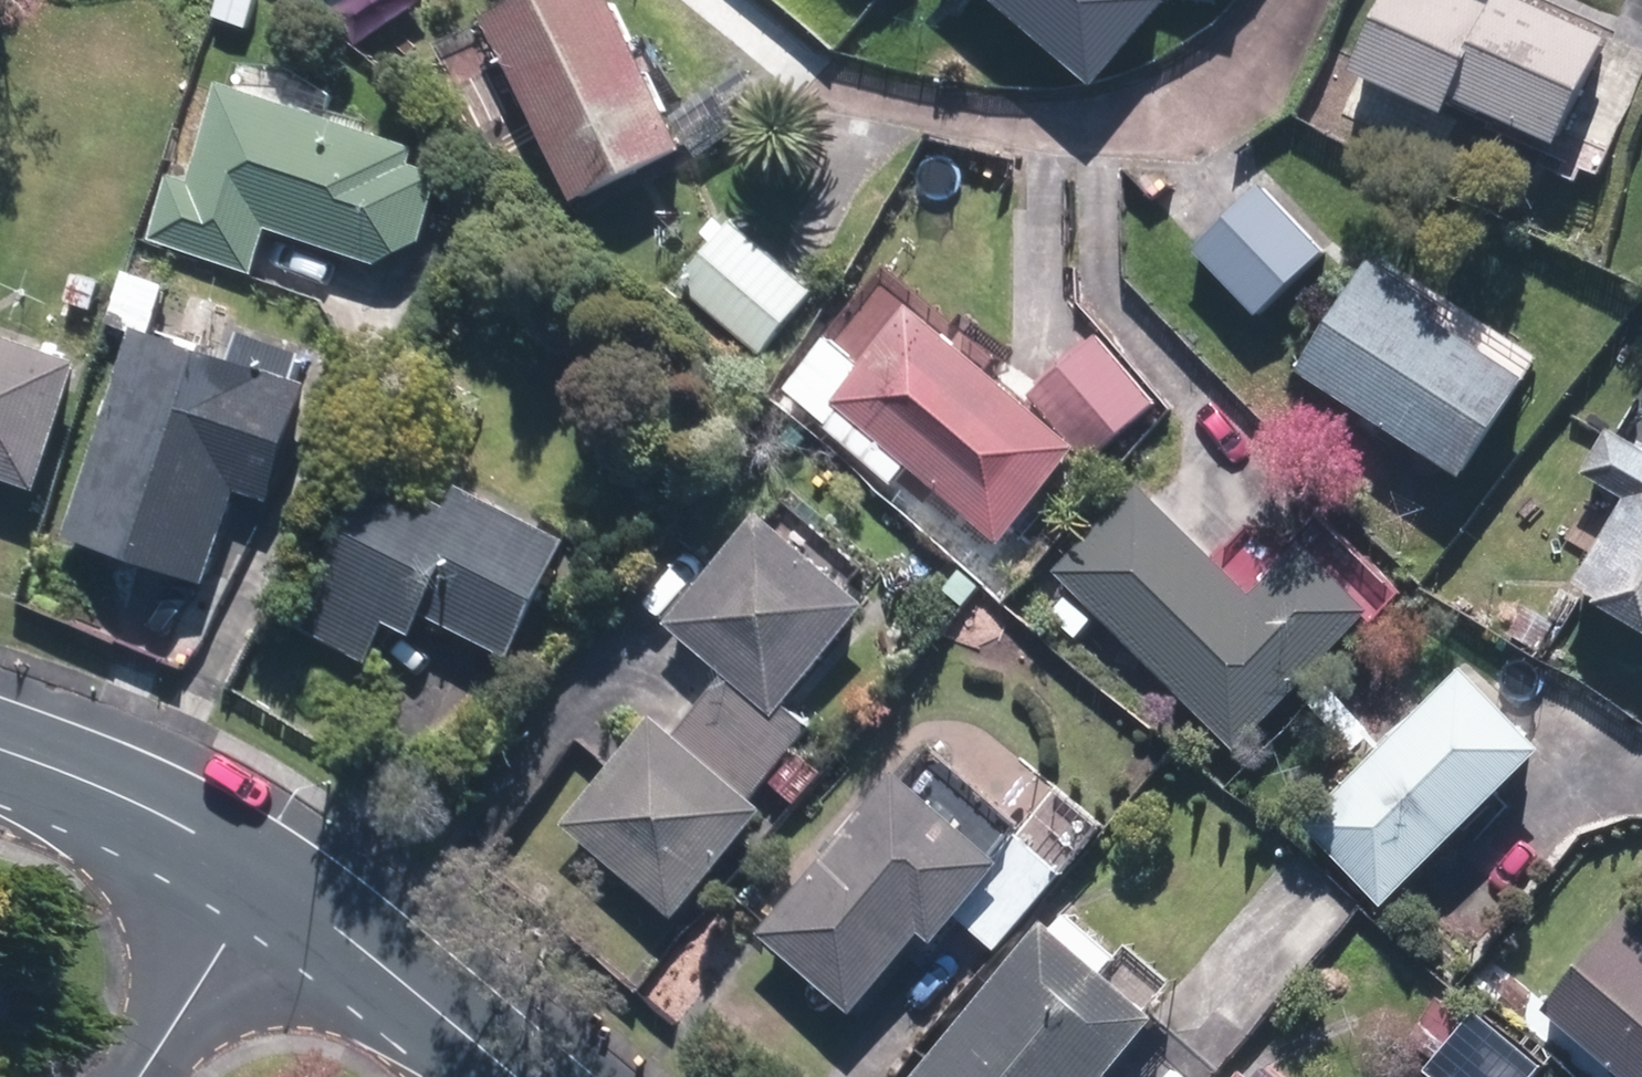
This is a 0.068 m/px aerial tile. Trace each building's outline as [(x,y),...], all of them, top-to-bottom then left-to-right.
[(611,0),(522,0),(483,19),(573,205),(685,151),(611,0)] [(1057,84),(1132,0),(963,0),(1057,84)] [(1606,41),(1516,0),(1495,0),(1491,8),(1474,0),(1385,0),(1351,74),(1442,115),(1450,99),(1557,147),(1606,41)] [(416,150),(221,86),(189,184),(170,177),(149,241),(253,276),(268,230),(376,265),(420,245),(442,177),(411,167),(416,150)] [(1325,254),(1261,187),(1194,251),(1259,317),(1325,254)] [(762,356),(812,294),(732,231),(683,292),(762,356)] [(1368,261),(1296,374),(1461,478),(1523,381),(1431,323),(1441,308),(1368,261)] [(1078,450),(913,309),(862,369),(830,342),(786,394),(892,484),(906,467),(997,545),(1078,450)] [(307,389),(133,329),(61,539),(205,588),(238,493),(268,503),(307,389)] [(0,336),(0,478),(36,491),(80,363),(0,336)] [(1154,406),(1095,339),(1033,393),(1093,460),(1154,406)] [(1608,431),(1582,476),(1622,499),(1573,582),(1599,597),(1595,605),(1641,633),(1641,450),(1608,431)] [(510,661),(568,542),(457,488),(447,509),(368,471),(292,628),(365,664),(385,624),(412,637),(421,618),(510,661)] [(1137,488),(1053,574),(1235,752),(1370,614),(1299,545),(1248,597),(1137,488)] [(867,609),(757,514),(662,622),(726,677),(673,738),(651,719),(561,821),(671,916),(763,811),(749,799),(810,730),(782,707),(867,609)] [(1543,748),(1464,670),(1303,833),(1383,910),(1543,748)] [(1002,861),(894,770),(756,931),(853,1014),(923,933),(934,942),(1002,861)] [(1634,908),(1545,1013),(1622,1076),(1641,1076),(1641,915),(1634,908)] [(1046,923),(913,1076),(1112,1076),(1160,1021),(1046,923)]
